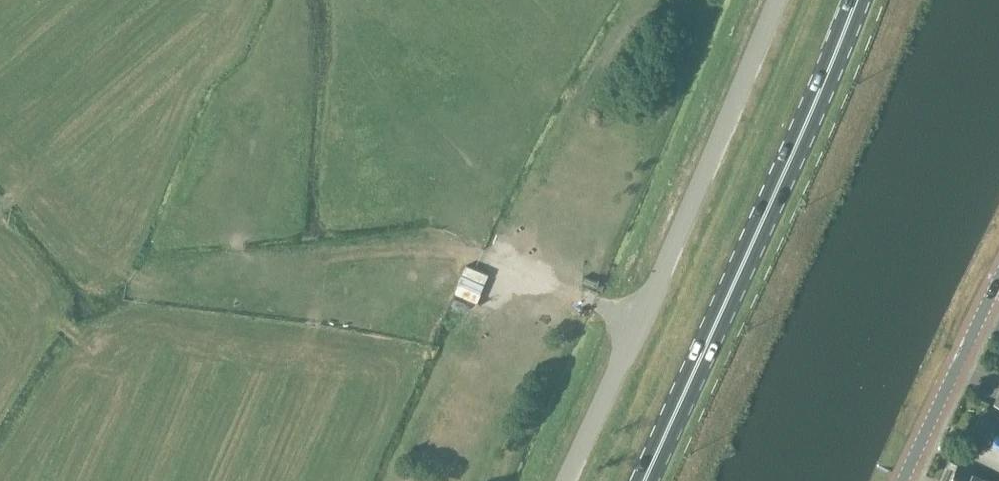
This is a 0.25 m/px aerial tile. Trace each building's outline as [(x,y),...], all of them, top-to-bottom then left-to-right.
[(994,408),(988,405),(964,452),(998,470),(998,411),(994,409),(994,408)] [(959,465),(951,480),(992,480),(959,465)]
